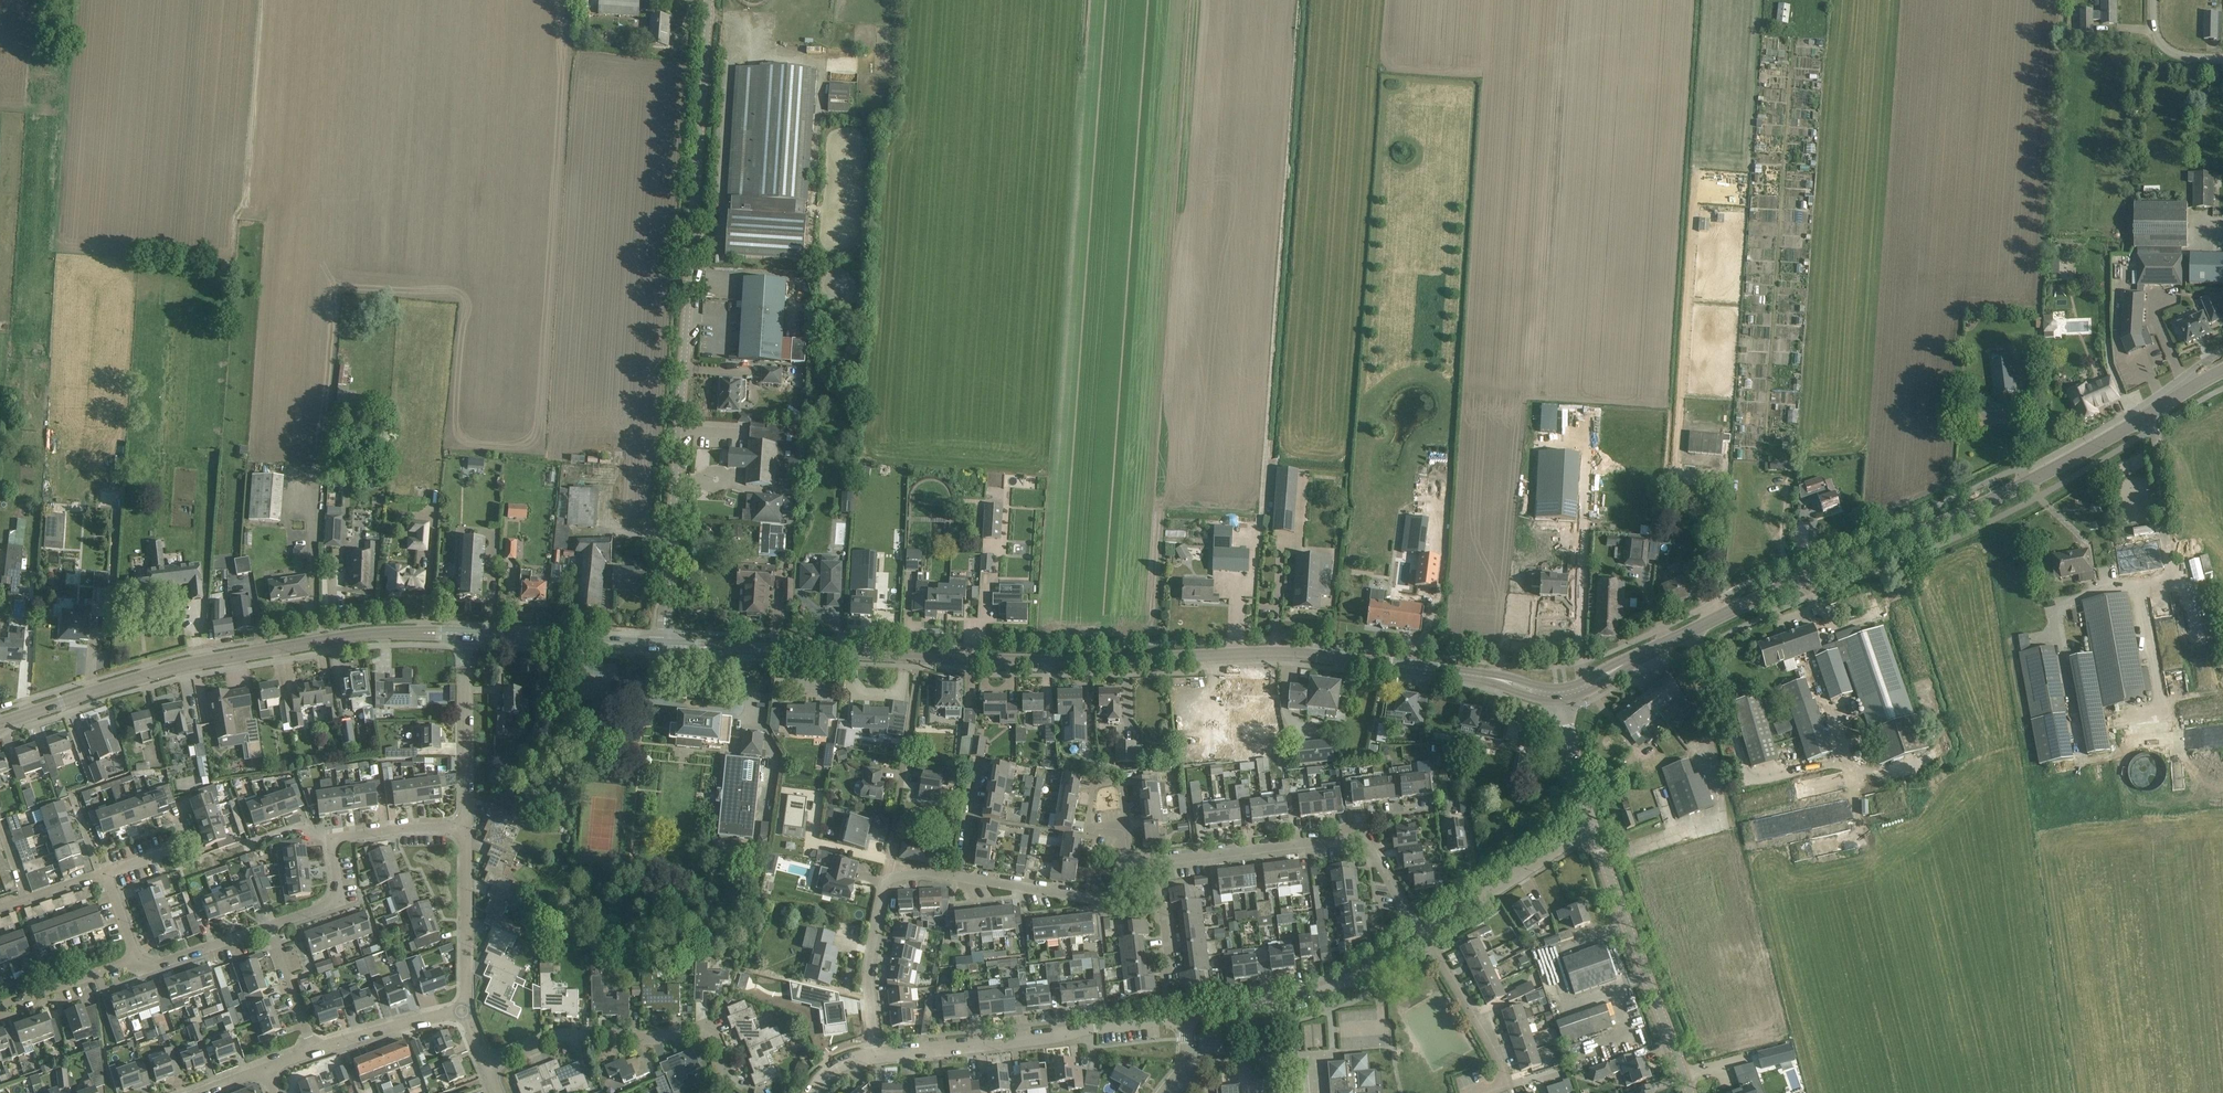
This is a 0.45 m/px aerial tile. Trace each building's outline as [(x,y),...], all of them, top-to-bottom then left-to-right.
[(599,14),(638,16),(639,0),(600,0),(599,14)] [(2116,0),(2102,0),(2102,12),(2080,12),(2081,33),(2093,32),(2093,21),(2103,21),(2103,24),(2117,24),(2116,0)] [(1790,5),(1778,4),(1775,23),(1788,24),(1790,5)] [(2218,14),(2205,13),(2204,40),(2218,40),(2218,14)] [(670,18),(651,16),(649,45),(668,47),(670,18)] [(779,68),(761,67),(760,69),(739,68),(730,199),(732,199),(731,213),(729,213),(726,257),(804,262),(807,218),(805,217),(805,204),(807,204),(809,182),(816,73),(794,72),(795,69),(779,68)] [(830,84),(828,111),(849,113),(850,85),(830,84)] [(2195,183),(2194,185),(2194,208),(2213,208),(2213,185),(2213,182),(2213,174),(2195,174),(2190,174),(2189,183),(2195,183)] [(2188,204),(2135,204),(2135,249),(2188,249),(2188,204)] [(2138,286),(2138,293),(2144,294),(2145,286),(2182,286),(2182,256),(2182,249),(2138,249),(2138,256),(2138,286)] [(2191,255),(2191,261),(2190,273),(2190,284),(2222,285),(2222,256),(2191,255)] [(2050,261),(2050,274),(2059,274),(2059,261),(2050,261)] [(744,280),(739,360),(780,363),(785,282),(744,280)] [(2122,335),(2122,340),(2128,355),(2129,354),(2128,353),(2145,347),(2145,348),(2146,348),(2146,346),(2152,344),(2153,345),(2154,345),(2147,327),(2142,329),(2144,294),(2138,293),(2125,292),(2122,335)] [(2202,300),(2207,312),(2207,313),(2209,317),(2205,319),(2207,323),(2211,321),(2212,323),(2212,324),(2222,319),(2222,318),(2221,314),(2221,313),(2219,308),(2218,307),(2213,295),(2202,300)] [(2205,319),(2203,313),(2179,324),(2187,344),(2212,334),(2207,323),(2205,319)] [(2053,322),(2053,317),(2044,317),(2045,338),(2054,338),(2054,333),(2055,333),(2057,330),(2057,325),(2054,322),(2053,322)] [(791,363),(805,363),(806,341),(793,340),(791,363)] [(850,343),(846,352),(856,356),(860,347),(850,343)] [(2017,393),(2013,359),(1993,362),(1996,394),(1997,394),(1998,404),(1979,407),(1980,423),(1981,426),(2010,423),(2007,404),(2005,405),(2004,394),(2017,393)] [(780,370),(763,369),(762,383),(779,384),(780,370)] [(740,382),(720,381),(718,411),(738,413),(739,403),(741,403),(745,400),(745,395),(742,392),(739,391),(740,382)] [(2118,399),(2110,381),(2088,391),(2085,386),(2069,393),(2081,422),(2098,414),(2095,409),(2118,399)] [(752,415),(738,414),(738,423),(752,423),(752,415)] [(730,450),(729,467),(747,469),(746,485),(746,486),(747,486),(747,485),(774,488),(775,488),(775,487),(775,479),(790,480),(793,476),(795,480),(796,480),(800,427),(768,425),(767,430),(751,429),(750,429),(749,452),(730,450)] [(240,447),(239,458),(247,458),(248,448),(240,447)] [(1579,454),(1540,453),(1537,518),(1576,520),(1579,454)] [(860,467),(859,474),(870,475),(871,468),(860,467)] [(1297,472),(1278,470),(1274,521),(1294,522),(1297,472)] [(329,473),(328,487),(340,488),(341,474),(329,473)] [(1005,487),(1005,473),(988,473),(987,486),(1005,487)] [(284,478),(252,475),(248,520),(280,523),(284,478)] [(1822,479),(1805,485),(1807,493),(1816,490),(1817,494),(1819,500),(1817,501),(1819,509),(1821,508),(1823,513),(1831,511),(1832,512),(1833,512),(1838,511),(1837,509),(1839,508),(1836,497),(1835,495),(1835,494),(1830,480),(1823,482),(1822,479)] [(602,486),(590,485),(590,487),(574,486),(574,489),(570,489),(569,490),(559,489),(559,494),(569,494),(568,519),(557,518),(556,527),(553,549),(567,550),(570,528),(567,528),(567,526),(597,528),(599,491),(602,491),(602,486)] [(853,493),(842,493),(841,513),(851,513),(853,493)] [(748,495),(746,522),(752,523),(757,523),(757,524),(760,524),(783,526),(783,525),(781,525),(782,512),(792,513),(793,498),(784,498),(784,496),(754,495),(754,496),(748,495)] [(508,505),(507,518),(517,519),(517,515),(526,516),(527,506),(508,505)] [(1001,506),(984,505),(982,537),(999,538),(1001,506)] [(46,515),(44,543),(62,544),(64,516),(46,515)] [(341,516),(325,515),(323,546),(339,546),(341,516)] [(1406,517),(1401,554),(1419,556),(1416,586),(1437,589),(1440,558),(1424,556),(1429,520),(1406,517)] [(427,525),(410,523),(409,532),(418,533),(417,542),(408,541),(407,550),(425,551),(427,525)] [(783,536),(783,526),(760,524),(758,556),(777,558),(777,553),(785,553),(786,536),(783,536)] [(733,526),(733,535),(743,536),(744,526),(733,526)] [(1249,550),(1231,550),(1232,528),(1215,527),(1213,571),(1248,572),(1249,550)] [(9,531),(5,569),(20,570),(21,565),(22,546),(14,545),(15,532),(9,531)] [(244,534),(244,546),(251,546),(252,534),(244,534)] [(1608,536),(1607,546),(1616,547),(1616,543),(1622,544),(1623,537),(1608,536)] [(484,540),(460,538),(457,596),(456,596),(456,598),(457,598),(457,597),(480,599),(481,599),(481,598),(484,540)] [(1649,541),(1628,539),(1625,565),(1646,567),(1649,541)] [(225,540),(216,540),(215,561),(224,562),(225,547),(224,547),(225,540)] [(610,563),(612,540),(577,541),(575,553),(577,553),(571,618),(599,620),(604,562),(610,563)] [(2162,560),(2159,540),(2115,548),(2120,575),(2150,570),(2148,563),(2162,560)] [(147,578),(141,579),(134,580),(135,585),(123,586),(125,599),(126,610),(137,608),(137,609),(142,608),(152,606),(150,589),(191,585),(192,600),(203,599),(201,588),(198,564),(164,568),(161,541),(149,543),(151,568),(149,568),(149,570),(146,571),(147,578)] [(517,542),(506,541),(505,559),(516,559),(517,542)] [(365,543),(365,552),(347,552),(346,567),(348,567),(348,575),(346,575),(345,590),(371,591),(372,591),(374,543),(365,543)] [(1185,544),(1175,550),(1180,559),(1189,553),(1185,544)] [(297,560),(310,558),(308,545),(295,548),(297,560)] [(906,570),(918,571),(918,563),(921,563),(922,551),(907,550),(906,570)] [(2093,572),(2089,550),(2054,557),(2056,569),(2060,568),(2062,578),(2093,572)] [(852,552),(850,591),(856,592),(856,601),(853,600),(852,604),(852,615),(872,616),(872,605),(873,602),(877,602),(877,592),(875,591),(877,553),(874,553),(852,552)] [(1332,557),(1298,554),(1294,608),(1294,609),(1319,610),(1320,595),(1329,596),(1332,557)] [(993,556),(981,555),(980,572),(992,573),(993,556)] [(838,557),(822,557),(821,566),(801,565),(800,590),(821,591),(821,596),(828,596),(827,608),(840,608),(841,597),(842,597),(843,564),(838,564),(838,557)] [(251,573),(248,558),(234,560),(237,576),(251,573)] [(552,566),(551,583),(560,584),(562,566),(552,566)] [(1694,596),(1681,566),(1669,571),(1674,582),(1662,588),(1670,606),(1694,596)] [(408,569),(389,567),(387,592),(390,592),(390,596),(399,597),(400,593),(403,593),(404,589),(423,591),(424,573),(407,572),(408,569)] [(774,569),(740,567),(739,585),(746,585),(744,612),(742,612),(766,614),(768,584),(773,584),(774,569)] [(634,569),(615,568),(614,590),(629,591),(629,590),(641,591),(642,591),(643,575),(634,575),(634,569)] [(19,579),(20,570),(5,569),(4,577),(3,577),(3,578),(12,579),(11,586),(19,587),(20,579),(19,579)] [(80,573),(81,585),(89,585),(88,572),(80,573)] [(544,603),(546,603),(547,584),(538,584),(538,581),(532,581),(532,572),(521,572),(520,586),(523,587),(523,602),(537,603),(539,605),(542,605),(544,603)] [(67,573),(67,584),(79,584),(80,573),(67,573)] [(1568,576),(1532,574),(1531,588),(1540,589),(1540,596),(1567,597),(1568,576)] [(309,598),(305,576),(268,582),(271,601),(287,599),(288,601),(309,598)] [(1597,624),(1596,635),(1617,636),(1618,620),(1622,620),(1623,608),(1618,608),(1619,577),(1598,576),(1597,624)] [(913,602),(912,611),(922,612),(922,611),(926,611),(925,619),(937,619),(938,613),(947,613),(948,610),(947,610),(948,600),(950,600),(950,586),(950,578),(949,586),(938,586),(938,591),(928,591),(928,595),(913,594),(913,595),(914,595),(914,602),(913,602)] [(948,600),(947,610),(948,610),(947,613),(954,614),(954,616),(963,616),(963,601),(966,601),(967,579),(950,578),(950,586),(950,600),(948,600)] [(792,580),(783,580),(782,603),(791,603),(792,580)] [(1213,582),(1184,581),(1183,600),(1185,600),(1185,599),(1198,600),(1212,601),(1212,603),(1218,603),(1218,596),(1212,596),(1213,582)] [(107,588),(96,587),(95,601),(88,601),(87,606),(75,605),(75,610),(63,610),(61,627),(59,627),(58,640),(69,641),(69,639),(88,640),(90,618),(104,619),(104,623),(105,623),(107,588)] [(1421,632),(1424,606),(1390,601),(1390,604),(1383,603),(1385,591),(1372,589),(1367,625),(1381,627),(1383,629),(1387,629),(1389,628),(1421,632)] [(253,629),(248,594),(229,596),(234,631),(246,630),(248,631),(252,630),(253,629)] [(993,595),(993,607),(999,607),(999,616),(1008,616),(1008,621),(1026,622),(1027,607),(1022,607),(1023,595),(993,595)] [(2083,603),(2102,709),(2147,701),(2145,691),(2141,669),(2127,595),(2083,603)] [(226,618),(223,603),(213,605),(212,622),(215,639),(232,636),(229,618),(226,618)] [(1813,625),(1758,645),(1762,655),(1766,668),(1783,662),(1796,658),(1813,652),(1830,701),(1852,694),(1842,664),(1847,662),(1860,698),(1859,699),(1870,732),(1867,733),(1879,766),(1928,749),(1917,716),(1915,716),(1903,683),(1902,683),(1886,637),(1883,627),(1862,634),(1859,627),(1835,635),(1838,642),(1835,643),(1820,648),(1813,625)] [(7,639),(5,664),(20,665),(22,644),(24,644),(25,633),(25,628),(17,627),(16,634),(8,634),(8,639),(7,639)] [(2020,654),(2032,722),(2065,716),(2053,648),(2020,654)] [(403,670),(403,685),(405,685),(405,699),(392,699),(392,685),(375,685),(375,709),(417,709),(417,698),(426,698),(426,687),(410,688),(411,685),(411,670),(403,670)] [(340,681),(342,698),(348,697),(349,702),(351,701),(353,711),(372,709),(371,698),(369,698),(366,672),(359,673),(359,671),(352,672),(352,674),(345,675),(346,681),(340,681)] [(1224,691),(1224,698),(1232,698),(1232,695),(1248,695),(1248,676),(1238,676),(1232,676),(1225,676),(1225,679),(1225,691),(1224,691)] [(1248,676),(1248,695),(1263,695),(1263,698),(1271,698),(1271,692),(1271,680),(1271,676),(1264,676),(1258,676),(1248,676)] [(1667,676),(1630,707),(1641,721),(1644,718),(1648,724),(1645,727),(1645,728),(1661,716),(1668,725),(1691,707),(1667,676)] [(1782,685),(1802,760),(1827,753),(1808,678),(1782,685)] [(1341,684),(1311,680),(1310,688),(1291,685),(1288,709),(1307,712),(1307,709),(1327,712),(1326,716),(1335,717),(1336,712),(1337,712),(1341,684)] [(954,681),(946,681),(945,681),(937,681),(937,691),(936,691),(936,698),(936,709),(946,709),(945,718),(958,718),(958,719),(961,719),(961,710),(962,699),(962,693),(963,682),(954,682),(954,681)] [(317,685),(317,683),(310,684),(313,708),(325,706),(327,725),(338,723),(336,710),(333,710),(330,689),(323,690),(323,684),(317,685)] [(280,700),(277,684),(259,687),(261,700),(258,701),(260,713),(268,711),(267,702),(280,700)] [(293,712),(290,712),(293,729),(303,728),(301,709),(313,708),(310,684),(302,685),(302,687),(297,687),(298,693),(291,694),(293,712)] [(504,692),(504,714),(497,715),(497,735),(507,735),(507,722),(512,722),(512,715),(528,715),(528,702),(520,702),(520,691),(518,691),(518,690),(517,689),(516,689),(515,689),(514,689),(513,690),(512,691),(512,692),(504,692)] [(1206,689),(1187,691),(1188,703),(1207,701),(1206,689)] [(247,690),(228,693),(234,724),(252,721),(247,690)] [(1119,708),(1119,691),(1100,692),(1100,707),(1097,707),(1097,716),(1107,716),(1108,722),(1109,722),(1109,724),(1121,724),(1121,708),(1119,708)] [(228,692),(208,696),(210,707),(211,714),(213,714),(217,740),(247,735),(249,744),(246,745),(249,760),(250,760),(250,766),(262,764),(262,759),(257,721),(252,721),(234,724),(228,693),(228,692)] [(1083,715),(1082,692),(1081,692),(1059,693),(1058,693),(1058,717),(1062,717),(1063,744),(1086,743),(1086,715),(1083,715)] [(1417,697),(1398,694),(1397,706),(1387,704),(1385,718),(1384,723),(1403,726),(1413,727),(1413,724),(1422,726),(1425,708),(1416,706),(1417,697)] [(1733,700),(1748,767),(1775,761),(1759,694),(1733,700)] [(1006,705),(1006,697),(985,698),(985,716),(1001,716),(1002,724),(1016,724),(1016,705),(1006,705)] [(1043,697),(1024,697),(1024,712),(1033,712),(1033,725),(1042,725),(1042,712),(1043,712),(1043,697)] [(292,729),(290,712),(289,701),(279,703),(282,726),(283,726),(283,731),(292,730),(292,729)] [(1207,701),(1188,703),(1189,714),(1208,712),(1207,701)] [(181,705),(162,709),(164,720),(165,725),(176,723),(178,736),(186,734),(186,736),(192,735),(191,729),(192,728),(191,725),(185,726),(184,721),(183,716),(181,705)] [(788,719),(788,728),(805,728),(804,736),(827,737),(828,718),(828,716),(820,716),(818,716),(815,716),(815,706),(806,706),(806,709),(789,708),(788,719)] [(1645,728),(1645,727),(1648,724),(1644,718),(1641,721),(1630,707),(1616,718),(1631,738),(1644,728),(1645,728)] [(853,708),(852,728),(870,729),(870,732),(870,735),(872,736),(874,737),(876,736),(878,735),(879,733),(879,729),(887,730),(887,735),(903,738),(906,717),(889,715),(889,710),(869,709),(869,710),(855,709),(855,708),(853,708)] [(1465,709),(1461,727),(1477,730),(1476,736),(1502,741),(1505,725),(1478,720),(1480,712),(1473,711),(1472,709),(1468,708),(1466,709),(1465,709)] [(773,709),(770,728),(772,731),(779,732),(782,710),(773,709)] [(1208,712),(1189,714),(1190,726),(1209,724),(1208,712)] [(699,715),(679,713),(678,726),(672,725),(670,738),(676,739),(676,747),(701,750),(702,741),(729,744),(732,719),(699,716),(699,715)] [(152,732),(148,714),(131,718),(134,729),(136,736),(140,735),(142,745),(152,742),(150,733),(152,732)] [(1226,716),(1227,725),(1241,724),(1240,714),(1226,716)] [(1269,721),(1264,721),(1266,741),(1277,740),(1276,736),(1281,736),(1280,727),(1275,728),(1274,717),(1269,718),(1269,721)] [(354,742),(350,719),(339,721),(342,744),(354,742)] [(1778,736),(1792,730),(1788,720),(1774,725),(1778,736)] [(1264,721),(1254,723),(1256,743),(1266,741),(1264,721)] [(1254,723),(1244,724),(1247,744),(1256,743),(1254,723)] [(112,740),(106,724),(96,728),(96,729),(97,728),(98,731),(93,733),(93,732),(90,733),(90,734),(86,736),(86,735),(85,735),(89,745),(91,752),(95,750),(99,760),(120,753),(115,739),(112,740)] [(974,725),(964,724),(962,737),(973,738),(974,725)] [(1244,724),(1234,725),(1237,745),(1247,744),(1244,724)] [(1234,725),(1224,726),(1226,746),(1237,745),(1234,725)] [(192,728),(191,729),(192,735),(195,750),(204,749),(200,727),(192,728)] [(837,729),(834,747),(844,749),(847,731),(837,729)] [(1025,741),(1024,729),(1014,730),(1015,741),(1025,741)] [(1054,743),(1054,729),(1045,729),(1045,743),(1054,743)] [(412,759),(424,759),(417,759),(417,751),(422,751),(439,751),(439,730),(422,730),(422,744),(410,747),(410,748),(410,750),(397,750),(397,747),(385,750),(385,759),(412,759)] [(1654,740),(1649,732),(1642,737),(1648,745),(1654,740)] [(56,738),(46,742),(51,754),(43,757),(44,758),(47,768),(49,772),(54,786),(56,785),(54,780),(59,779),(56,770),(64,767),(60,755),(71,751),(69,746),(65,735),(64,736),(63,733),(55,736),(56,738)] [(760,761),(758,761),(758,757),(762,757),(764,735),(743,733),(741,756),(744,756),(744,759),(726,757),(718,836),(753,839),(760,761)] [(1377,735),(1376,743),(1385,744),(1386,736),(1385,736),(1377,735)] [(971,756),(983,759),(986,741),(974,739),(971,756)] [(1335,762),(1333,741),(1298,745),(1300,765),(1335,762)] [(1786,742),(1781,744),(1785,757),(1791,755),(1786,742)] [(834,745),(826,744),(823,767),(831,768),(834,745)] [(1135,747),(1135,744),(1116,745),(1117,763),(1143,762),(1143,746),(1135,747)] [(49,772),(47,768),(44,758),(39,760),(34,746),(15,752),(19,765),(12,767),(17,782),(26,780),(24,775),(42,769),(43,774),(49,772)] [(1388,747),(1387,747),(1381,747),(1380,757),(1389,756),(1388,747)] [(895,749),(894,757),(901,758),(902,751),(895,749)] [(1437,754),(1435,757),(1435,762),(1438,764),(1443,764),(1445,760),(1445,756),(1441,753),(1437,754)] [(1670,766),(1665,753),(1642,761),(1646,774),(1670,766)] [(3,757),(0,758),(0,775),(8,772),(3,757)] [(321,766),(323,766),(328,765),(327,757),(320,759),(321,766)] [(209,776),(205,758),(196,760),(200,778),(209,776)] [(314,767),(321,766),(320,759),(313,760),(314,767)] [(424,759),(412,759),(412,763),(412,767),(412,768),(412,764),(424,764),(424,759)] [(456,772),(456,759),(447,759),(447,772),(456,772)] [(1270,772),(1268,759),(1257,761),(1258,774),(1270,772)] [(1056,762),(1043,760),(1042,768),(1055,770),(1056,762)] [(1705,810),(1688,760),(1663,769),(1680,819),(1705,810)] [(335,770),(335,768),(343,766),(343,762),(328,765),(323,766),(324,772),(335,770)] [(105,780),(99,763),(89,767),(95,784),(105,780)] [(135,767),(132,768),(133,770),(133,773),(135,772),(143,772),(153,770),(152,763),(135,765),(135,767)] [(989,777),(1007,780),(1009,766),(992,763),(989,777)] [(1108,763),(1099,765),(1100,774),(1102,774),(1109,773),(1108,763)] [(1211,777),(1223,776),(1222,766),(1210,767),(1211,777)] [(1320,775),(1319,767),(1307,769),(1308,776),(1320,775)] [(1412,777),(1410,767),(1392,769),(1393,776),(1394,791),(1401,790),(1402,798),(1414,797),(1412,777)] [(923,772),(919,791),(922,792),(920,800),(933,802),(934,794),(940,795),(942,785),(948,787),(949,781),(952,782),(954,771),(940,768),(939,775),(923,772)] [(1412,777),(1414,797),(1427,795),(1433,794),(1430,769),(1418,771),(1418,776),(1412,777)] [(855,785),(854,791),(855,793),(858,796),(861,796),(861,797),(881,800),(884,785),(879,784),(881,772),(868,770),(866,782),(863,781),(863,782),(860,782),(856,783),(855,785)] [(433,779),(426,780),(429,805),(432,804),(432,802),(440,800),(439,789),(446,788),(446,787),(456,786),(456,778),(444,779),(444,775),(433,776),(433,779)] [(1061,788),(1079,791),(1081,778),(1063,775),(1061,788)] [(1141,800),(1164,797),(1165,797),(1163,783),(1158,784),(1157,775),(1133,778),(1135,795),(1140,794),(1141,800)] [(1386,780),(1374,781),(1377,801),(1389,800),(1388,792),(1394,791),(1393,776),(1386,777),(1386,780)] [(404,809),(407,808),(403,784),(402,784),(401,777),(393,778),(394,781),(384,783),(386,797),(393,796),(394,807),(403,806),(404,809)] [(987,790),(1005,793),(1007,780),(989,777),(987,790)] [(417,804),(414,778),(410,779),(411,782),(403,784),(407,808),(409,808),(409,805),(417,804)] [(426,805),(429,805),(426,780),(418,781),(418,778),(414,778),(417,804),(426,802),(426,805)] [(1351,781),(1344,782),(1347,805),(1352,805),(1365,803),(1362,778),(1357,779),(1357,783),(1351,784),(1351,781)] [(1362,778),(1365,803),(1377,801),(1376,791),(1374,781),(1363,783),(1362,778)] [(288,792),(280,795),(288,818),(290,817),(289,814),(298,811),(294,801),(301,798),(297,788),(296,785),(294,779),(284,783),(286,789),(288,792)] [(326,781),(331,814),(339,813),(339,816),(342,815),(339,791),(331,792),(330,789),(332,788),(331,780),(326,781)] [(349,781),(353,811),(362,809),(362,812),(365,812),(361,783),(354,784),(353,780),(349,781)] [(322,815),(331,814),(326,781),(320,781),(321,790),(323,790),(324,793),(316,794),(316,796),(312,796),(310,790),(303,792),(308,808),(317,805),(319,819),(322,818),(322,815)] [(346,790),(339,791),(342,815),(345,815),(345,812),(353,811),(349,781),(345,781),(346,790)] [(361,783),(365,812),(368,812),(367,809),(376,807),(375,796),(381,795),(379,781),(361,784),(361,783)] [(1273,800),(1276,821),(1277,821),(1276,817),(1280,817),(1281,820),(1288,819),(1287,811),(1293,810),(1291,795),(1289,781),(1282,782),(1283,792),(1279,792),(1280,799),(1273,800)] [(1200,792),(1199,782),(1190,783),(1191,792),(1192,806),(1203,805),(1201,791),(1200,792)] [(1323,794),(1325,815),(1337,813),(1344,812),(1340,783),(1328,785),(1328,786),(1329,793),(1323,794)] [(1036,784),(1034,798),(1040,799),(1043,785),(1036,784)] [(149,792),(158,819),(161,818),(160,815),(169,812),(165,802),(173,799),(170,788),(169,786),(169,785),(149,792)] [(1249,785),(1242,786),(1244,800),(1251,799),(1249,785)] [(193,812),(190,812),(191,815),(196,814),(214,808),(219,806),(216,798),(218,798),(214,786),(211,787),(198,791),(201,800),(190,803),(193,812)] [(1237,801),(1244,800),(1242,786),(1235,787),(1237,801)] [(64,788),(56,791),(59,799),(67,796),(64,788)] [(1077,805),(1079,791),(1061,788),(1059,802),(1077,805)] [(1310,795),(1312,816),(1325,815),(1323,794),(1322,794),(1322,788),(1316,789),(1316,795),(1310,795)] [(234,789),(229,791),(232,802),(237,800),(237,799),(234,789)] [(1312,816),(1310,795),(1309,789),(1297,791),(1298,794),(1291,795),(1293,810),(1299,810),(1300,818),(1312,816)] [(1002,806),(1005,793),(987,790),(985,803),(1002,806)] [(158,819),(149,792),(142,795),(140,791),(137,792),(147,820),(155,817),(156,820),(158,819)] [(572,801),(571,791),(559,792),(560,802),(572,801)] [(138,823),(147,820),(137,792),(138,796),(135,797),(136,801),(129,803),(137,826),(139,825),(138,823)] [(268,795),(276,819),(284,816),(285,819),(288,818),(280,795),(273,798),(271,794),(268,795)] [(1273,794),(1261,795),(1262,801),(1264,822),(1265,822),(1264,819),(1268,818),(1269,822),(1276,821),(1273,800),(1273,794)] [(268,795),(257,799),(266,825),(269,824),(268,822),(276,819),(268,795)] [(243,797),(237,799),(237,800),(247,827),(253,825),(254,826),(255,826),(255,827),(259,826),(259,825),(262,824),(263,826),(266,825),(257,799),(256,796),(245,800),(243,797)] [(787,796),(782,827),(802,831),(807,799),(787,796)] [(36,806),(33,797),(24,800),(27,809),(36,806)] [(1164,797),(1141,800),(1142,814),(1159,812),(1167,811),(1165,797),(1164,797)] [(1034,798),(1032,811),(1038,812),(1040,799),(1034,798)] [(1226,800),(1214,801),(1217,825),(1222,824),(1222,827),(1229,826),(1229,823),(1227,806),(1226,800)] [(232,813),(237,811),(234,801),(232,802),(229,803),(232,813)] [(498,801),(496,807),(502,809),(505,803),(499,801),(498,801)] [(1218,828),(1214,801),(1208,802),(1209,808),(1203,808),(1204,815),(1205,826),(1210,826),(1210,829),(1218,828)] [(1262,801),(1250,803),(1252,824),(1264,822),(1262,801)] [(1628,801),(1623,803),(1626,811),(1631,809),(1628,801)] [(117,803),(125,827),(133,824),(134,827),(137,826),(129,803),(121,806),(120,802),(117,803)] [(1074,818),(1077,805),(1059,802),(1056,815),(1074,818)] [(40,811),(44,821),(65,814),(62,803),(51,807),(40,811)] [(125,827),(117,803),(113,805),(114,809),(107,811),(115,834),(118,833),(117,830),(125,827)] [(505,803),(502,809),(516,816),(522,818),(525,813),(505,803)] [(1001,814),(1002,806),(985,803),(982,817),(1006,821),(1007,815),(1001,814)] [(1239,804),(1227,806),(1229,823),(1233,823),(1234,826),(1242,825),(1239,804)] [(488,833),(484,842),(492,846),(517,856),(520,847),(513,844),(514,842),(506,839),(507,837),(503,835),(507,825),(511,827),(516,816),(502,809),(496,807),(492,805),(487,816),(491,817),(486,828),(490,830),(489,833),(488,833)] [(196,814),(191,815),(192,818),(195,817),(198,825),(224,816),(223,813),(220,814),(216,815),(214,808),(196,814)] [(115,834),(107,811),(100,813),(99,810),(88,813),(93,826),(99,824),(103,835),(111,832),(112,835),(115,834)] [(236,824),(241,822),(237,811),(232,813),(236,824)] [(1036,826),(1038,812),(1032,811),(1030,825),(1036,826)] [(1159,812),(1142,814),(1144,827),(1158,825),(1161,825),(1159,812)] [(1635,827),(1630,813),(1622,816),(1627,830),(1635,827)] [(69,825),(65,814),(44,821),(46,828),(42,829),(43,834),(47,832),(69,825)] [(17,815),(6,819),(7,820),(7,822),(10,829),(11,833),(21,829),(17,815)] [(1072,832),(1074,818),(1056,815),(1054,829),(1072,832)] [(198,834),(199,837),(221,829),(219,822),(223,821),(223,820),(225,819),(224,816),(198,825),(200,833),(198,834)] [(863,849),(869,821),(850,816),(844,845),(863,849)] [(1463,820),(1442,823),(1444,832),(1448,832),(1449,840),(1451,851),(1465,850),(1462,829),(1464,829),(1463,820)] [(980,836),(997,839),(999,824),(982,821),(980,836)] [(244,833),(241,822),(236,824),(240,835),(244,833)] [(1189,831),(1188,824),(1177,825),(1178,832),(1189,831)] [(1394,849),(1397,849),(1418,846),(1415,824),(1395,827),(1396,834),(1392,834),(1394,849)] [(73,836),(69,825),(47,832),(49,838),(46,840),(47,844),(73,836)] [(1158,825),(1144,827),(1146,844),(1155,843),(1155,845),(1166,843),(1165,836),(1160,836),(1158,825)] [(15,843),(25,840),(21,829),(11,833),(15,843)] [(224,837),(221,829),(199,837),(200,840),(202,839),(205,847),(217,843),(219,850),(235,844),(232,838),(229,839),(228,836),(224,837)] [(1032,844),(1038,845),(1041,831),(1034,829),(1032,844)] [(1065,835),(1062,849),(1080,852),(1082,838),(1065,835)] [(55,854),(77,846),(73,836),(47,844),(46,845),(49,855),(55,854)] [(760,836),(750,872),(760,874),(770,839),(760,836)] [(997,839),(980,836),(977,851),(991,853),(991,851),(995,851),(997,839)] [(25,840),(15,843),(19,854),(29,851),(25,840)] [(278,864),(308,860),(308,857),(305,858),(304,849),(288,851),(286,841),(280,843),(281,852),(277,853),(278,864)] [(931,848),(903,843),(901,857),(928,862),(931,848)] [(368,855),(373,870),(393,863),(395,862),(393,856),(391,857),(387,848),(390,847),(379,850),(377,844),(363,849),(366,856),(368,855)] [(829,853),(833,853),(834,846),(823,844),(821,851),(829,853)] [(1421,845),(1418,846),(1397,849),(1399,863),(1404,863),(1404,870),(1424,867),(1421,845)] [(80,857),(77,846),(55,854),(58,864),(80,857)] [(517,856),(492,846),(487,856),(491,858),(486,868),(491,870),(489,873),(488,873),(484,883),(492,886),(517,897),(521,888),(513,884),(514,882),(506,879),(507,877),(503,875),(508,865),(512,867),(517,856)] [(33,856),(35,855),(34,849),(29,851),(19,854),(22,865),(35,861),(33,856)] [(1060,864),(1077,867),(1080,852),(1062,849),(1060,864)] [(818,850),(817,861),(828,857),(829,853),(821,851),(818,850)] [(990,862),(991,853),(977,851),(975,865),(983,867),(983,869),(994,870),(995,863),(990,862)] [(251,870),(256,868),(258,867),(253,853),(246,856),(251,869),(251,870)] [(1020,855),(1017,873),(1026,869),(1028,856),(1020,855)] [(1026,869),(1025,870),(1037,872),(1040,858),(1028,856),(1026,869)] [(48,880),(45,874),(47,873),(51,872),(53,871),(60,869),(62,876),(68,874),(69,875),(70,874),(70,873),(75,872),(75,871),(84,868),(80,857),(70,860),(58,864),(58,865),(52,867),(50,868),(50,867),(48,868),(45,869),(28,875),(26,876),(27,879),(30,887),(32,892),(50,886),(48,880)] [(825,891),(824,894),(850,900),(854,883),(846,880),(850,861),(836,858),(833,871),(822,868),(817,889),(825,891)] [(35,861),(22,865),(25,871),(26,871),(28,875),(45,869),(42,859),(39,859),(35,861)] [(308,860),(278,864),(280,876),(307,872),(306,863),(309,863),(308,860)] [(1300,862),(1287,864),(1290,889),(1302,888),(1303,896),(1310,895),(1308,879),(1302,880),(1300,862)] [(393,863),(373,870),(379,885),(387,882),(401,877),(400,877),(398,872),(396,873),(393,863)] [(1075,882),(1077,867),(1060,864),(1053,863),(1050,880),(1066,882),(1067,880),(1075,882)] [(1275,865),(1278,891),(1290,889),(1287,864),(1275,865)] [(1328,867),(1327,867),(1328,874),(1331,874),(1333,885),(1355,882),(1354,879),(1357,878),(1355,870),(1353,870),(1352,870),(1351,864),(1341,865),(1328,867)] [(1266,892),(1278,891),(1275,865),(1263,867),(1266,892)] [(2,880),(10,877),(9,873),(11,873),(8,866),(0,869),(0,876),(2,880)] [(1432,866),(1424,867),(1404,870),(1408,869),(1410,884),(1414,883),(1415,890),(1435,887),(1433,876),(1432,866)] [(226,867),(215,871),(217,875),(228,871),(226,867)] [(1241,870),(1244,894),(1257,893),(1254,868),(1241,870)] [(245,878),(246,881),(233,886),(234,890),(242,912),(253,909),(251,904),(258,902),(249,877),(253,876),(251,870),(251,869),(247,871),(245,878)] [(1232,896),(1244,894),(1241,870),(1229,871),(1232,896)] [(206,879),(217,875),(215,871),(205,874),(206,879)] [(1221,897),(1232,896),(1229,871),(1217,872),(1219,890),(1213,891),(1215,907),(1222,906),(1221,897)] [(282,887),(283,887),(312,883),(311,880),(308,880),(307,872),(280,876),(282,887)] [(393,898),(412,891),(414,890),(412,884),(410,885),(406,876),(409,875),(409,874),(400,877),(401,877),(387,882),(393,898)] [(12,882),(10,877),(2,880),(3,885),(5,892),(16,888),(14,881),(12,882)] [(1208,885),(1207,877),(1194,878),(1195,886),(1208,885)] [(150,892),(139,896),(142,905),(140,905),(141,908),(163,900),(161,893),(164,891),(160,878),(147,882),(148,886),(150,892)] [(259,892),(263,890),(259,879),(255,880),(259,892)] [(1355,882),(1333,885),(1334,897),(1350,895),(1356,894),(1355,882)] [(312,883),(283,887),(285,905),(296,904),(295,897),(311,895),(309,886),(312,885),(312,883)] [(184,885),(178,887),(181,894),(187,892),(184,885)] [(484,923),(493,927),(517,938),(521,928),(514,925),(515,923),(507,920),(508,918),(504,916),(508,906),(512,908),(517,897),(492,886),(488,897),(491,898),(487,909),(491,911),(489,914),(484,923)] [(1171,904),(1177,903),(1177,902),(1194,900),(1192,886),(1169,889),(1171,904)] [(239,913),(242,912),(234,890),(227,892),(225,889),(222,890),(230,914),(238,911),(239,913)] [(265,889),(263,890),(259,892),(263,905),(270,902),(265,889)] [(941,889),(919,891),(920,902),(921,913),(935,912),(936,917),(943,916),(941,889)] [(230,914),(222,890),(219,891),(220,895),(212,898),(220,920),(223,919),(222,916),(230,914)] [(415,900),(412,891),(393,898),(398,913),(400,912),(406,910),(420,905),(420,904),(418,899),(415,900)] [(920,902),(913,902),(913,891),(898,892),(899,914),(913,913),(913,918),(921,918),(921,913),(920,902)] [(1350,895),(1334,897),(1336,908),(1358,905),(1356,894),(1350,895)] [(195,905),(191,907),(194,914),(197,922),(201,920),(198,913),(204,911),(208,921),(217,918),(218,921),(220,920),(212,898),(205,900),(204,896),(193,900),(194,902),(195,905)] [(1179,917),(1202,914),(1200,899),(1194,900),(1177,902),(1177,903),(1179,917)] [(163,900),(141,908),(142,911),(144,910),(147,918),(171,910),(170,906),(166,907),(163,900)] [(1532,906),(1528,900),(1513,910),(1523,924),(1534,917),(1538,924),(1549,916),(1540,902),(1532,906)] [(420,905),(406,910),(412,925),(431,918),(433,917),(431,911),(429,912),(426,903),(428,902),(428,901),(420,904),(420,905)] [(1265,919),(1263,903),(1256,904),(1258,919),(1265,919)] [(1340,908),(1341,919),(1364,916),(1362,905),(1364,905),(1364,904),(1358,905),(1340,908)] [(1590,923),(1584,904),(1557,913),(1560,921),(1571,917),(1575,928),(1590,923)] [(84,911),(92,933),(103,929),(99,916),(98,916),(95,907),(84,911)] [(1294,914),(1293,907),(1286,908),(1286,909),(1281,909),(1281,915),(1286,914),(1286,915),(1294,914)] [(1013,908),(1001,909),(1003,931),(1015,930),(1015,933),(1023,932),(1021,919),(1015,919),(1013,908)] [(992,933),(1003,931),(1001,909),(990,911),(992,933)] [(147,927),(148,930),(171,922),(168,914),(172,913),(171,910),(147,918),(150,926),(147,927)] [(1316,911),(1317,922),(1325,921),(1323,910),(1321,910),(1316,911)] [(73,915),(81,936),(92,933),(84,911),(73,915)] [(990,911),(978,912),(981,934),(981,937),(993,936),(992,933),(990,911)] [(556,913),(543,912),(542,927),(555,928),(556,913)] [(956,926),(949,927),(951,940),(958,939),(957,937),(969,935),(968,923),(967,913),(956,914),(955,912),(956,926)] [(978,912),(967,913),(968,923),(969,935),(981,934),(978,912)] [(350,918),(349,918),(357,940),(372,934),(365,913),(359,915),(360,917),(350,920),(350,918)] [(1086,916),(1080,917),(1082,938),(1088,937),(1089,942),(1102,941),(1099,913),(1086,914),(1086,916)] [(1247,913),(1238,914),(1239,921),(1248,920),(1247,913)] [(1179,917),(1181,931),(1204,928),(1202,914),(1179,917)] [(70,940),(81,936),(73,915),(63,918),(70,940)] [(398,922),(395,915),(385,919),(387,926),(398,922)] [(1071,939),(1068,916),(1062,917),(1062,919),(1056,920),(1059,940),(1071,939)] [(1075,939),(1082,938),(1080,917),(1074,918),(1074,916),(1068,916),(1071,939),(1071,946),(1076,945),(1075,939)] [(1336,920),(1337,925),(1342,924),(1343,931),(1365,928),(1365,925),(1368,924),(1367,916),(1364,916),(1341,919),(1336,920)] [(52,922),(60,944),(70,940),(63,918),(52,922)] [(334,923),(342,945),(357,940),(349,918),(344,920),(345,922),(335,926),(334,923)] [(431,918),(412,925),(417,939),(414,940),(417,950),(440,942),(437,933),(439,932),(437,927),(434,928),(431,918)] [(1044,919),(1047,942),(1059,940),(1056,920),(1050,920),(1050,918),(1044,919)] [(1047,942),(1044,919),(1025,921),(1028,944),(1047,942)] [(1124,923),(1125,938),(1142,935),(1142,936),(1149,935),(1147,920),(1124,923)] [(171,922),(148,930),(149,933),(152,932),(157,949),(182,940),(175,921),(171,922)] [(1325,921),(1317,922),(1316,923),(1318,934),(1326,933),(1325,921)] [(49,948),(60,944),(52,922),(41,926),(49,948)] [(319,928),(327,950),(342,945),(334,923),(329,925),(330,928),(320,931),(319,928)] [(1239,923),(1228,924),(1230,933),(1240,932),(1239,923)] [(906,941),(905,947),(910,949),(916,950),(915,950),(920,951),(921,943),(917,942),(920,929),(917,928),(898,924),(895,939),(906,941)] [(38,951),(49,948),(41,926),(31,929),(38,951)] [(1479,931),(1478,931),(1480,937),(1492,932),(1489,926),(1479,931)] [(489,954),(485,964),(493,968),(505,973),(518,979),(522,969),(514,966),(515,964),(507,960),(508,958),(504,956),(509,946),(513,948),(517,938),(493,927),(488,938),(492,939),(487,950),(491,952),(490,955),(489,954)] [(312,955),(327,950),(319,928),(314,930),(315,933),(305,936),(304,934),(313,959),(313,958),(312,955)] [(1181,931),(1183,945),(1206,942),(1204,928),(1181,931)] [(1365,928),(1343,931),(1344,943),(1367,940),(1365,928)] [(1223,929),(1214,930),(1215,940),(1224,939),(1223,929)] [(831,934),(817,930),(813,946),(816,947),(811,967),(814,968),(810,981),(830,985),(838,950),(828,948),(831,934)] [(1574,938),(1571,930),(1558,934),(1561,942),(1574,938)] [(11,936),(19,958),(30,954),(22,932),(11,936)] [(1326,933),(1318,934),(1318,936),(1319,948),(1328,947),(1326,933)] [(1121,953),(1144,950),(1142,936),(1142,935),(1125,938),(1119,938),(1121,953)] [(1,940),(8,962),(19,958),(11,936),(1,940)] [(1301,959),(1301,961),(1308,961),(1307,958),(1313,958),(1313,952),(1320,951),(1319,948),(1318,936),(1299,938),(1299,944),(1301,959)] [(1467,963),(1469,962),(1486,954),(1479,939),(1460,948),(1467,963)] [(1,940),(0,940),(0,965),(8,962),(1,940)] [(1299,944),(1293,945),(1292,941),(1280,943),(1281,950),(1284,972),(1290,972),(1289,969),(1295,969),(1294,960),(1301,959),(1299,944)] [(1208,956),(1206,942),(1183,945),(1184,959),(1208,956)] [(1269,948),(1262,949),(1263,964),(1270,963),(1271,972),(1277,971),(1278,973),(1284,972),(1280,943),(1268,944),(1269,948)] [(450,945),(438,949),(441,955),(453,951),(450,945)] [(902,962),(901,968),(901,969),(911,971),(916,972),(918,964),(913,963),(915,950),(916,950),(910,949),(905,948),(905,947),(894,945),(891,960),(902,962)] [(1616,980),(1604,945),(1562,960),(1575,995),(1616,980)] [(1319,948),(1320,951),(1321,963),(1330,962),(1328,947),(1319,948)] [(1255,957),(1244,959),(1246,981),(1252,981),(1252,979),(1258,978),(1257,965),(1263,964),(1262,949),(1254,950),(1255,957)] [(1144,950),(1121,953),(1123,967),(1146,964),(1144,950)] [(971,957),(972,964),(976,964),(984,963),(983,959),(983,952),(971,953),(972,957),(971,957)] [(1084,953),(1072,954),(1073,958),(1073,961),(1079,961),(1081,961),(1085,960),(1084,954),(1084,953)] [(1469,962),(1467,963),(1473,977),(1492,968),(1498,965),(1493,956),(1488,958),(1486,954),(1469,962)] [(1208,956),(1184,959),(1186,973),(1186,974),(1203,972),(1209,971),(1208,956)] [(1527,956),(1519,960),(1521,966),(1530,962),(1527,956)] [(372,957),(364,959),(371,978),(379,975),(372,957)] [(417,957),(404,961),(404,962),(409,975),(410,975),(409,974),(415,972),(423,995),(445,987),(440,970),(424,976),(421,969),(417,971),(413,959),(416,958),(417,957)] [(963,965),(968,965),(972,964),(971,957),(962,957),(963,965)] [(52,958),(36,963),(39,971),(54,965),(52,958)] [(239,984),(262,976),(258,962),(256,963),(255,962),(250,964),(248,958),(232,964),(239,984)] [(340,959),(332,962),(334,968),(342,965),(340,959)] [(1086,1002),(1090,1002),(1091,1005),(1098,1004),(1097,995),(1102,995),(1100,970),(1101,970),(1100,961),(1099,961),(1099,959),(1092,960),(1093,973),(1094,983),(1090,983),(1084,984),(1086,1002)] [(1246,981),(1244,959),(1224,961),(1226,976),(1233,975),(1234,981),(1240,980),(1240,982),(1246,981)] [(323,973),(331,971),(331,970),(333,969),(330,961),(315,966),(318,975),(323,973)] [(668,989),(668,994),(657,994),(657,989),(655,989),(655,981),(652,981),(652,973),(650,973),(650,961),(642,961),(642,973),(643,1008),(653,1008),(653,1007),(657,1007),(657,1012),(668,1012),(668,1015),(680,1015),(680,989),(680,986),(668,986),(668,989)] [(1073,961),(1070,962),(1070,969),(1074,968),(1082,968),(1081,961),(1079,961),(1073,961)] [(404,962),(395,965),(402,983),(411,980),(409,975),(404,962)] [(708,963),(696,963),(694,1002),(703,1002),(704,990),(707,990),(707,993),(716,993),(716,986),(720,986),(720,982),(729,982),(730,972),(708,971),(708,963)] [(1053,964),(1054,977),(1061,977),(1060,963),(1053,964)] [(554,973),(554,964),(540,965),(541,992),(541,1010),(552,1010),(552,1009),(555,1009),(555,1014),(567,1013),(567,1017),(579,1017),(578,991),(566,991),(567,995),(556,995),(556,991),(553,991),(553,983),(551,983),(551,974),(554,973)] [(918,964),(916,972),(924,973),(925,967),(922,967),(922,965),(920,965),(918,964)] [(1054,977),(1053,964),(1045,964),(1047,978),(1054,977)] [(1148,978),(1146,964),(1123,967),(1125,981),(1131,981),(1148,978)] [(910,989),(911,989),(915,989),(915,985),(909,984),(911,971),(901,969),(901,968),(890,966),(887,981),(898,983),(897,990),(897,991),(910,989)] [(207,968),(195,971),(203,994),(205,1000),(209,999),(210,996),(208,992),(214,990),(207,968)] [(220,968),(214,970),(221,990),(227,988),(220,968)] [(489,995),(485,1005),(518,1019),(522,1009),(515,1006),(515,1004),(508,1001),(509,999),(505,997),(509,987),(513,989),(515,984),(523,988),(526,982),(518,979),(505,973),(493,968),(489,978),(492,980),(487,990),(492,992),(490,996),(489,995)] [(1480,991),(1499,982),(1492,968),(1473,977),(1480,991)] [(185,975),(193,998),(203,994),(195,971),(185,975)] [(328,1005),(323,1007),(323,1005),(321,1005),(316,1006),(315,1008),(316,1009),(314,1010),(320,1026),(338,1020),(335,1012),(344,1009),(338,992),(337,989),(333,978),(331,971),(323,973),(325,981),(329,980),(329,984),(331,990),(331,995),(325,997),(328,1005)] [(1186,974),(1186,973),(1180,974),(1182,989),(1205,986),(1203,972),(1186,974)] [(1028,1012),(1040,1011),(1037,990),(1027,991),(1025,973),(1018,974),(1019,980),(1021,1001),(1026,1001),(1028,1012)] [(185,975),(175,979),(184,1004),(189,1003),(188,1000),(193,998),(185,975)] [(742,975),(740,983),(747,985),(749,977),(742,975)] [(262,976),(239,984),(243,994),(238,996),(239,1000),(226,1005),(228,1010),(262,998),(260,992),(265,990),(267,989),(262,976)] [(381,982),(373,985),(375,989),(375,991),(378,998),(379,1000),(379,1001),(387,998),(390,1007),(406,1001),(402,991),(397,977),(389,980),(381,982)] [(602,985),(602,977),(592,977),(592,1002),(592,1013),(602,1013),(602,1012),(606,1012),(606,1017),(618,1016),(618,1020),(630,1020),(630,1009),(629,994),(617,994),(617,998),(607,998),(607,994),(604,994),(604,985),(602,985)] [(1061,977),(1054,977),(1055,990),(1060,989),(1061,994),(1062,1005),(1067,1004),(1067,1007),(1075,1007),(1074,1003),(1072,985),(1071,977),(1065,978),(1061,977)] [(1154,977),(1148,978),(1131,981),(1132,995),(1156,992),(1154,977)] [(309,978),(297,982),(299,987),(302,985),(310,983),(309,978)] [(165,986),(160,988),(168,1012),(184,1007),(184,1004),(175,979),(164,982),(165,986)] [(1000,979),(988,981),(989,986),(992,1016),(1004,1015),(1001,992),(1000,979)] [(1009,991),(1001,992),(1004,1015),(1004,1018),(1011,1017),(1013,1016),(1016,1015),(1015,1002),(1021,1001),(1019,980),(1017,980),(1017,982),(1008,983),(1009,991)] [(1047,982),(1037,983),(1037,990),(1040,1011),(1052,1009),(1050,988),(1048,988),(1047,982)] [(1499,982),(1480,991),(1487,1005),(1506,996),(1499,982)] [(1531,982),(1516,989),(1520,998),(1535,991),(1531,982)] [(162,1014),(168,1012),(160,988),(154,990),(152,984),(141,988),(149,1011),(160,1007),(162,1014)] [(837,995),(792,984),(792,985),(799,986),(795,999),(794,999),(794,1000),(814,1005),(814,1007),(827,1011),(829,1022),(825,1023),(826,1035),(839,1033),(838,1024),(844,1023),(842,1011),(841,1011),(841,1007),(843,1007),(843,1006),(838,1007),(837,995)] [(1086,1002),(1084,984),(1072,985),(1074,1003),(1078,1003),(1079,1006),(1087,1005),(1086,1002)] [(355,985),(340,991),(342,997),(346,1007),(353,1005),(356,1013),(364,1011),(364,1013),(371,1011),(370,1008),(373,1008),(371,1002),(379,1000),(378,998),(375,991),(375,989),(358,995),(355,985)] [(769,985),(759,991),(765,1000),(775,994),(769,985)] [(641,986),(632,986),(632,997),(641,997),(641,986)] [(978,992),(972,993),(973,1007),(979,1006),(981,1017),(992,1016),(989,986),(977,988),(978,992)] [(141,988),(131,992),(134,1000),(138,1014),(141,1022),(151,1018),(149,1011),(141,988)] [(229,994),(227,988),(221,990),(223,996),(229,994)] [(897,990),(888,991),(890,1006),(901,1005),(902,1011),(913,1010),(913,1011),(918,1010),(917,1002),(918,1002),(917,995),(911,996),(911,989),(910,989),(897,991),(897,990)] [(1543,990),(1525,996),(1528,1003),(1545,998),(1543,990)] [(120,995),(128,1018),(138,1014),(131,992),(120,995)] [(541,992),(533,992),(533,1010),(541,1010),(541,992)] [(964,997),(953,998),(956,1020),(968,1019),(967,1007),(973,1007),(972,993),(964,994),(964,997)] [(113,1010),(106,1012),(117,1044),(125,1042),(118,1021),(128,1018),(120,995),(116,997),(115,995),(110,997),(111,998),(110,999),(113,1010)] [(956,1020),(953,998),(942,999),(941,996),(935,997),(936,1011),(943,1010),(944,1021),(956,1020)] [(264,1004),(262,998),(228,1010),(240,1006),(242,1012),(248,1010),(254,1008),(256,1016),(250,1018),(252,1024),(258,1022),(276,1016),(272,1002),(270,1003),(269,1002),(264,1004)] [(744,1040),(748,1050),(788,1034),(781,1037),(778,1028),(770,1031),(769,1029),(761,1032),(760,1030),(757,1031),(753,1022),(756,1020),(752,1009),(749,1010),(745,1001),(727,1008),(731,1017),(727,1018),(732,1029),(735,1028),(739,1038),(744,1037),(745,1040),(744,1040)] [(1512,1008),(1502,1012),(1504,1018),(1507,1027),(1509,1026),(1527,1020),(1534,1018),(1531,1009),(1524,1011),(1522,1005),(1512,1008)] [(68,1013),(65,1014),(73,1035),(81,1032),(84,1040),(92,1037),(93,1040),(98,1038),(98,1039),(99,1038),(95,1006),(96,1020),(88,1023),(83,1008),(76,1010),(76,1009),(75,1008),(67,1011),(67,1012),(68,1013)] [(925,1006),(925,1009),(923,1022),(930,1023),(933,1008),(925,1006)] [(1564,1044),(1613,1027),(1605,1006),(1556,1023),(1564,1044)] [(216,1007),(209,1009),(211,1016),(218,1013),(216,1007)] [(189,1020),(191,1026),(198,1024),(201,1023),(200,1019),(201,1019),(198,1013),(197,1009),(193,1011),(195,1018),(189,1020)] [(211,1016),(209,1009),(202,1012),(198,1013),(201,1019),(211,1016)] [(902,1011),(890,1012),(892,1027),(914,1025),(913,1011),(913,1010),(902,1011)] [(1551,1012),(1545,1015),(1547,1022),(1554,1019),(1551,1012)] [(229,1013),(220,1016),(225,1030),(234,1028),(229,1013)] [(46,1015),(35,1019),(44,1042),(54,1039),(55,1043),(62,1041),(54,1020),(48,1022),(46,1015)] [(276,1016),(252,1024),(252,1025),(259,1022),(264,1036),(258,1038),(260,1044),(276,1038),(274,1032),(279,1031),(279,1030),(281,1029),(276,1016)] [(35,1019),(25,1023),(30,1036),(33,1046),(44,1042),(35,1019)] [(1527,1020),(1507,1027),(1512,1042),(1532,1035),(1527,1020)] [(15,1028),(9,1030),(18,1056),(34,1050),(33,1046),(30,1036),(25,1023),(14,1026),(15,1028)] [(198,1024),(191,1026),(187,1028),(191,1039),(194,1038),(196,1043),(203,1041),(198,1024)] [(163,1027),(155,1030),(155,1031),(158,1038),(166,1035),(163,1027)] [(0,1031),(0,1057),(10,1054),(12,1058),(18,1056),(9,1030),(3,1032),(2,1030),(0,1031)] [(158,1038),(155,1031),(145,1034),(148,1041),(158,1038)] [(143,1039),(141,1033),(134,1035),(136,1042),(143,1039)] [(212,1047),(207,1049),(209,1057),(215,1055),(217,1062),(218,1062),(219,1064),(228,1061),(227,1059),(235,1056),(227,1033),(219,1036),(221,1042),(212,1046),(212,1047)] [(452,1049),(446,1033),(432,1039),(420,1044),(418,1040),(411,1043),(416,1057),(423,1054),(422,1051),(435,1046),(439,1055),(452,1049)] [(788,1034),(748,1050),(752,1059),(753,1059),(754,1062),(750,1064),(754,1074),(751,1076),(755,1087),(779,1077),(775,1066),(771,1068),(767,1058),(771,1056),(770,1054),(778,1051),(777,1049),(785,1046),(784,1043),(790,1041),(788,1034)] [(166,1035),(157,1039),(159,1044),(168,1041),(166,1035)] [(1536,1050),(1532,1035),(1512,1042),(1516,1056),(1536,1050)] [(89,1045),(91,1051),(100,1048),(99,1042),(89,1045)] [(134,1046),(133,1043),(127,1045),(128,1049),(132,1048),(133,1052),(137,1051),(135,1046),(134,1046)] [(404,1043),(391,1048),(399,1069),(412,1064),(404,1043)] [(1790,1046),(1758,1054),(1762,1069),(1794,1061),(1790,1046)] [(91,1051),(85,1054),(92,1074),(102,1070),(100,1048),(91,1051)] [(159,1060),(152,1063),(155,1073),(153,1073),(156,1083),(167,1079),(166,1077),(173,1075),(170,1067),(177,1064),(176,1061),(173,1053),(171,1048),(163,1051),(164,1054),(158,1056),(159,1060)] [(173,1053),(176,1061),(181,1059),(183,1066),(185,1065),(187,1071),(194,1068),(194,1070),(205,1066),(201,1055),(198,1056),(195,1048),(187,1051),(186,1048),(178,1051),(173,1053)] [(391,1048),(379,1053),(387,1074),(399,1069),(391,1048)] [(693,1049),(667,1060),(673,1074),(667,1077),(666,1074),(665,1074),(673,1092),(676,1092),(680,1091),(679,1088),(684,1085),(683,1082),(688,1079),(687,1076),(701,1070),(693,1049)] [(1536,1050),(1516,1056),(1521,1071),(1541,1065),(1536,1050)] [(374,1079),(387,1074),(379,1053),(366,1057),(374,1079)] [(1381,1071),(1369,1072),(1368,1055),(1345,1057),(1345,1063),(1328,1064),(1330,1092),(1383,1092),(1381,1071)] [(1635,1064),(1632,1055),(1622,1059),(1617,1060),(1608,1063),(1588,1070),(1593,1083),(1612,1075),(1612,1074),(1621,1071),(1622,1075),(1629,1073),(1633,1085),(1651,1078),(1644,1061),(1635,1064)] [(373,1079),(374,1079),(366,1057),(353,1062),(359,1078),(361,1084),(370,1080),(371,1083),(374,1082),(373,1079)] [(647,1067),(643,1057),(637,1060),(636,1058),(630,1060),(631,1062),(626,1063),(625,1060),(606,1068),(610,1079),(620,1075),(624,1083),(649,1073),(647,1067)] [(1564,1058),(1552,1062),(1554,1068),(1566,1064),(1564,1058)] [(1083,1089),(1081,1069),(1074,1070),(1073,1061),(1068,1062),(1067,1059),(1056,1060),(1056,1063),(1055,1063),(1057,1084),(1068,1082),(1068,1091),(1083,1089)] [(545,1065),(551,1080),(554,1089),(564,1085),(567,1092),(582,1092),(590,1090),(585,1077),(582,1078),(581,1074),(582,1073),(578,1063),(561,1070),(557,1060),(552,1062),(545,1065)] [(464,1077),(457,1061),(443,1067),(443,1068),(434,1072),(431,1065),(420,1070),(424,1079),(435,1075),(436,1079),(446,1075),(449,1083),(464,1077)] [(801,1063),(798,1072),(805,1076),(809,1067),(801,1063)] [(53,1070),(51,1064),(44,1067),(46,1073),(53,1070)] [(149,1085),(142,1064),(134,1067),(134,1066),(116,1072),(123,1091),(139,1085),(140,1089),(149,1085)] [(515,1076),(519,1086),(521,1086),(522,1090),(520,1091),(520,1092),(545,1092),(544,1092),(554,1089),(551,1080),(545,1065),(538,1068),(538,1067),(515,1076)] [(1039,1072),(1038,1065),(1021,1067),(1022,1077),(1015,1078),(1013,1068),(1014,1068),(1013,1068),(1016,1092),(1048,1089),(1046,1071),(1039,1072)] [(66,1070),(65,1066),(57,1069),(57,1072),(59,1090),(68,1088),(66,1070)] [(349,1081),(344,1066),(334,1070),(339,1084),(349,1081)] [(997,1066),(993,1066),(992,1068),(992,1070),(988,1071),(991,1092),(996,1092),(1001,1092),(1009,1092),(1007,1069),(999,1069),(998,1067),(997,1066)] [(7,1067),(3,1068),(6,1075),(8,1081),(12,1079),(10,1073),(9,1074),(7,1067)] [(1132,1067),(1128,1074),(1118,1069),(1111,1081),(1121,1086),(1119,1091),(1122,1092),(1136,1092),(1140,1086),(1143,1088),(1149,1076),(1132,1067)] [(662,1071),(655,1074),(658,1079),(664,1077),(662,1071)] [(1087,1071),(1084,1086),(1085,1086),(1096,1087),(1099,1088),(1101,1074),(1087,1071)] [(1731,1092),(1763,1092),(1760,1084),(1751,1087),(1749,1083),(1757,1081),(1754,1072),(1737,1078),(1741,1089),(1731,1092)] [(969,1073),(949,1075),(951,1092),(980,1092),(979,1082),(978,1082),(978,1087),(970,1088),(969,1073)] [(31,1078),(34,1086),(43,1083),(40,1075),(31,1078)] [(297,1085),(297,1086),(298,1086),(301,1092),(316,1092),(317,1092),(318,1092),(323,1090),(331,1087),(330,1083),(322,1086),(319,1077),(297,1085)] [(665,1077),(664,1077),(658,1079),(655,1080),(658,1088),(657,1089),(658,1092),(671,1092),(665,1077)] [(421,1085),(418,1079),(408,1082),(411,1089),(421,1085)] [(85,1092),(95,1092),(90,1080),(89,1080),(83,1083),(87,1092),(85,1092)] [(936,1080),(916,1082),(917,1092),(937,1092),(936,1080)] [(1215,1081),(1217,1092),(1239,1092),(1239,1086),(1223,1087),(1222,1080),(1215,1081)] [(1563,1083),(1547,1088),(1548,1092),(1567,1092),(1563,1083)] [(394,1092),(402,1092),(405,1091),(402,1085),(392,1088),(394,1092)]
